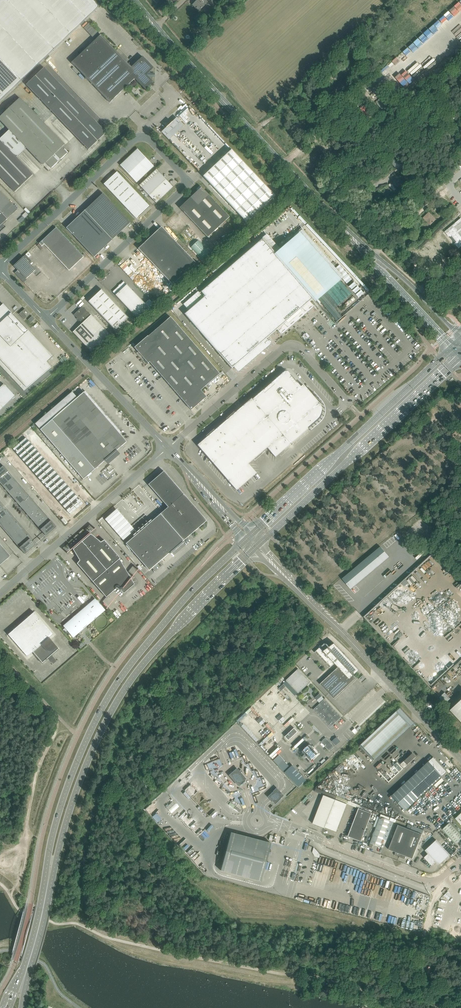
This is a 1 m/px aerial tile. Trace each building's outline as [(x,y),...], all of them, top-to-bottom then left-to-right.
[(99,7),(92,0),(0,0),(0,101),(99,7)] [(193,5),(198,11),(204,5),(208,2),(206,0),(198,0),(193,5)] [(98,32),(89,23),(83,28),(93,38),(98,32)] [(435,29),(393,67),(397,72),(408,63),(408,62),(432,41),(433,40),(435,42),(434,42),(437,44),(441,49),(442,51),(441,52),(447,59),(446,61),(447,63),(449,60),(448,60),(450,58),(449,57),(451,56),(452,56),(453,55),(453,54),(454,53),(448,46),(448,45),(444,40),(446,38),(445,37),(443,39),(441,37),(445,33),(441,29),(437,32),(435,29)] [(71,62),(110,103),(135,79),(145,90),(153,82),(149,78),(151,77),(153,77),(153,73),(151,73),(149,72),(153,68),(150,64),(142,56),(131,67),(100,34),(71,62)] [(44,67),(26,85),(88,150),(106,132),(44,67)] [(437,71),(429,78),(433,82),(440,76),(437,71)] [(391,83),(386,78),(372,90),(377,96),(391,83)] [(52,167),(52,168),(58,162),(60,159),(60,160),(66,154),(66,153),(66,154),(61,148),(64,145),(19,98),(0,116),(0,121),(43,165),(46,162),(52,167)] [(364,106),(356,111),(363,121),(371,116),(364,106)] [(163,131),(162,132),(169,140),(173,136),(179,130),(184,125),(177,118),(171,123),(166,129),(163,131)] [(369,119),(364,122),(368,129),(373,126),(369,119)] [(445,133),(451,139),(460,128),(460,123),(458,120),(445,133)] [(15,192),(33,175),(0,141),(0,177),(15,192)] [(137,149),(120,165),(137,182),(154,166),(137,149)] [(262,182),(261,181),(232,150),(231,149),(227,153),(218,163),(207,172),(203,176),(236,211),(247,223),(275,196),(262,182)] [(156,203),(173,187),(156,169),(139,185),(144,190),(148,195),(156,203)] [(136,218),(149,206),(117,172),(104,184),(136,218)] [(396,178),(391,183),(392,185),(392,186),(393,185),(395,188),(401,184),(396,178)] [(229,217),(206,192),(200,185),(197,188),(197,189),(197,191),(179,208),(208,237),(229,217)] [(6,227),(2,223),(17,209),(0,191),(0,232),(6,227)] [(103,193),(85,210),(112,240),(130,223),(109,199),(103,193)] [(85,210),(66,228),(72,234),(94,257),(112,240),(85,210)] [(435,219),(429,213),(425,217),(431,224),(432,222),(433,223),(434,222),(433,221),(435,219)] [(460,246),(460,237),(457,233),(460,230),(460,219),(445,232),(449,236),(455,244),(458,248),(460,246)] [(231,225),(239,234),(245,229),(236,220),(231,225)] [(42,246),(44,244),(69,271),(84,257),(59,230),(56,227),(39,243),(42,246)] [(138,249),(172,285),(196,263),(161,227),(138,249)] [(188,311),(184,314),(215,349),(232,369),(234,366),(245,357),(248,361),(253,357),(262,349),(262,348),(259,345),(266,339),(277,330),(277,329),(280,333),(289,325),(303,313),(300,309),(310,301),(313,298),(332,282),(304,250),(286,265),(275,253),(262,238),(198,293),(202,298),(188,310),(188,311)] [(18,276),(19,277),(24,283),(27,280),(26,279),(36,270),(30,263),(32,261),(28,258),(29,258),(26,254),(23,257),(13,266),(17,270),(15,273),(18,276)] [(113,292),(138,318),(149,308),(123,282),(120,285),(121,285),(119,287),(119,286),(113,292)] [(115,330),(128,318),(101,289),(88,302),(115,330)] [(0,307),(0,365),(24,390),(52,367),(47,362),(53,357),(27,329),(27,330),(12,314),(12,313),(3,304),(0,307)] [(95,355),(101,349),(113,338),(91,315),(82,306),(74,315),(82,323),(73,332),(89,349),(95,355)] [(30,314),(25,309),(19,314),(24,319),(30,314)] [(220,374),(198,349),(170,317),(148,336),(147,336),(134,347),(148,364),(149,363),(148,363),(149,362),(191,410),(206,397),(201,390),(220,374)] [(322,409),(322,408),(321,406),(321,405),(319,403),(303,385),(301,387),(287,372),(285,371),(267,386),(252,399),(251,398),(197,445),(237,490),(257,473),(249,464),(267,448),(275,457),(318,420),(320,418),(321,415),(322,412),(322,411),(322,409)] [(156,377),(167,389),(169,387),(158,375),(156,377)] [(15,396),(4,384),(0,387),(0,410),(15,396)] [(84,392),(40,430),(83,479),(105,460),(107,462),(117,453),(115,451),(127,442),(84,392)] [(26,437),(19,443),(23,447),(29,441),(26,437)] [(29,441),(23,447),(26,450),(32,445),(29,441)] [(19,443),(13,449),(16,453),(23,447),(19,443)] [(32,445),(26,450),(29,454),(36,448),(32,445)] [(23,447),(16,453),(19,456),(26,450),(23,447)] [(36,448),(29,454),(32,458),(39,452),(36,448)] [(26,450),(19,456),(22,460),(29,454),(26,450)] [(39,452),(32,458),(35,461),(42,456),(39,452)] [(29,454),(22,460),(26,463),(32,458),(29,454)] [(42,456),(35,461),(38,465),(45,459),(42,456)] [(32,458),(26,463),(29,467),(35,461),(32,458)] [(45,459),(38,465),(42,469),(48,463),(45,459)] [(35,461),(29,467),(32,471),(38,465),(35,461)] [(48,463),(42,469),(45,472),(51,466),(48,463)] [(38,465),(32,471),(35,474),(42,469),(38,465)] [(3,466),(0,468),(0,478),(8,471),(3,466)] [(51,466),(45,472),(48,476),(55,471),(51,466)] [(42,469),(35,474),(38,478),(45,472),(42,469)] [(3,486),(13,477),(8,471),(0,478),(0,483),(3,486)] [(55,471),(48,476),(52,480),(58,475),(55,471)] [(168,507),(160,514),(183,541),(207,521),(164,471),(148,484),(168,507)] [(45,472),(38,478),(42,482),(48,476),(45,472)] [(58,475),(52,480),(55,484),(62,479),(58,475)] [(48,476),(42,482),(45,486),(52,480),(48,476)] [(8,493),(19,483),(13,477),(3,486),(8,493)] [(62,479),(55,484),(59,489),(66,483),(62,479)] [(52,480),(45,486),(49,490),(55,484),(52,480)] [(14,499),(24,490),(19,483),(8,493),(14,499)] [(66,483),(59,489),(62,493),(69,487),(66,483)] [(55,484),(49,490),(52,494),(59,489),(55,484)] [(69,487),(62,493),(66,497),(73,491),(69,487)] [(59,489),(52,494),(56,498),(62,493),(59,489)] [(24,490),(14,499),(19,505),(29,496),(24,490)] [(73,491),(66,497),(70,501),(76,495),(73,491)] [(62,493),(56,498),(59,502),(66,497),(62,493)] [(76,495),(70,501),(73,505),(80,499),(76,495)] [(19,505),(24,511),(35,502),(29,496),(19,505)] [(66,497),(59,502),(63,507),(70,501),(66,497)] [(80,499),(73,505),(77,509),(83,503),(80,499)] [(70,501),(63,507),(66,511),(73,505),(70,501)] [(35,502),(24,511),(30,517),(40,508),(35,502)] [(73,505),(66,511),(70,515),(77,509),(73,505)] [(3,508),(0,510),(0,521),(8,514),(3,508)] [(40,508),(30,517),(35,523),(45,514),(40,508)] [(103,519),(121,540),(133,529),(115,509),(103,519)] [(8,514),(0,521),(0,525),(3,529),(14,520),(8,514)] [(40,530),(51,520),(45,514),(35,523),(40,530)] [(149,570),(183,541),(160,514),(126,543),(149,570)] [(14,520),(3,529),(9,535),(19,526),(14,520)] [(40,530),(45,534),(46,536),(56,527),(56,526),(51,520),(40,530)] [(14,541),(24,532),(19,526),(9,535),(14,541)] [(19,548),(30,539),(24,532),(14,541),(19,548)] [(91,534),(86,538),(130,588),(134,584),(119,559),(120,558),(104,540),(101,542),(91,534)] [(82,542),(77,546),(115,589),(117,588),(124,593),(130,588),(86,538),(82,541),(81,541),(82,542)] [(24,553),(25,554),(35,545),(34,544),(30,539),(19,548),(24,553)] [(1,564),(10,556),(0,544),(0,562),(1,564)] [(77,564),(93,582),(106,597),(115,589),(77,546),(73,549),(80,560),(77,564)] [(351,589),(389,557),(381,547),(342,579),(351,589)] [(407,551),(402,555),(408,562),(413,558),(407,551)] [(411,585),(416,580),(412,575),(407,580),(411,585)] [(70,623),(67,625),(67,626),(74,634),(79,630),(103,609),(96,600),(92,604),(91,603),(89,605),(90,605),(84,610),(83,610),(83,609),(77,614),(77,615),(78,616),(72,621),(73,622),(71,624),(70,623)] [(33,652),(34,654),(42,663),(48,658),(49,659),(52,656),(51,655),(59,649),(60,649),(50,637),(53,634),(34,612),(8,634),(27,657),(33,652)] [(345,654),(344,654),(335,643),(334,644),(332,642),(328,646),(327,644),(326,644),(325,643),(315,652),(329,668),(334,664),(335,663),(339,667),(320,684),(335,700),(335,699),(334,699),(356,678),(357,679),(353,674),(354,673),(355,675),(360,670),(345,654)] [(293,690),(294,689),(298,693),(310,682),(298,669),(286,680),(292,686),(291,687),(293,690)] [(444,692),(439,697),(446,703),(450,698),(444,692)] [(447,709),(460,725),(460,696),(447,709)] [(325,699),(313,709),(330,727),(341,717),(325,699)] [(395,710),(358,744),(372,759),(408,725),(395,710)] [(294,728),(286,737),(289,740),(298,732),(294,728)] [(330,740),(334,744),(339,740),(335,735),(330,740)] [(326,737),(321,742),(330,751),(334,747),(326,737)] [(277,747),(269,755),(271,757),(281,747),(277,743),(275,745),(277,747)] [(310,745),(303,751),(311,760),(318,754),(310,745)] [(403,760),(400,763),(404,768),(416,757),(413,753),(404,761),(403,760)] [(279,755),(273,760),(283,771),(289,766),(279,755)] [(392,796),(405,810),(447,772),(433,757),(392,796)] [(292,765),(285,772),(299,787),(306,780),(292,765)] [(237,769),(229,777),(238,787),(247,780),(237,769)] [(436,787),(444,780),(442,778),(434,785),(436,787)] [(277,788),(268,797),(270,799),(275,804),(284,795),(279,789),(277,788)] [(313,823),(324,828),(335,799),(324,795),(313,823)] [(335,799),(324,828),(325,828),(325,827),(336,832),(347,804),(335,799)] [(167,808),(168,809),(173,815),(181,808),(174,801),(166,807),(167,808)] [(359,808),(348,836),(361,841),(372,813),(359,808)] [(380,817),(370,843),(369,847),(372,848),(373,844),(380,846),(383,839),(386,840),(394,822),(390,820),(391,818),(384,815),(383,818),(380,817)] [(442,830),(456,844),(460,839),(460,834),(450,822),(442,830)] [(398,825),(388,849),(395,852),(394,855),(399,857),(410,829),(398,825)] [(410,829),(399,857),(405,859),(406,856),(413,859),(422,834),(410,829)] [(264,868),(266,862),(267,859),(268,854),(269,848),(271,845),(271,843),(252,838),(249,837),(231,832),(230,833),(221,870),(261,881),(264,868)] [(450,855),(445,849),(436,840),(425,850),(428,854),(424,857),(432,866),(436,862),(439,865),(450,855)] [(423,965),(422,973),(423,973),(428,974),(430,974),(432,966),(430,966),(425,965),(423,965)]
